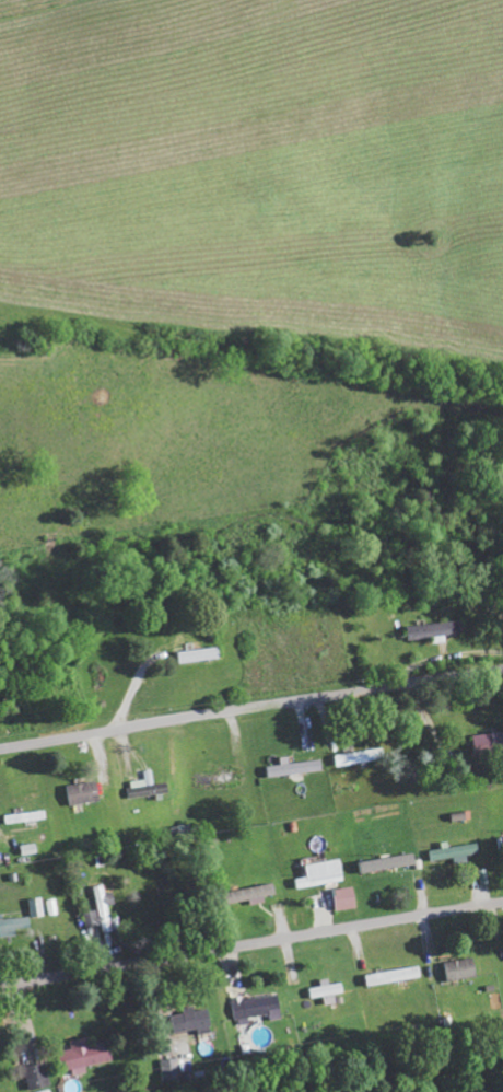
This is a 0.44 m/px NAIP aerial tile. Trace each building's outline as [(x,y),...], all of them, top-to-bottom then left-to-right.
[(409,637),(464,635),(464,622),(408,624),(409,637)] [(178,662),(222,659),(221,647),(177,651),(178,662)] [(502,751),(502,732),(475,734),(476,753),(502,751)] [(386,760),(384,748),(334,754),(335,766),(386,760)] [(292,763),(291,756),(281,757),(282,764),(269,766),(271,778),(325,770),(323,759),(292,763)] [(160,784),(155,785),(152,769),(143,771),(144,779),(129,782),(132,798),(161,792),(160,784)] [(102,801),(100,781),(69,784),(71,804),(102,801)] [(48,820),(47,811),(5,814),(6,823),(48,820)] [(428,852),(430,862),(456,857),(456,860),(481,855),(478,842),(428,852)] [(36,845),(20,845),(21,854),(36,854),(36,845)] [(361,860),(362,871),(417,866),(416,855),(361,860)] [(306,878),(293,879),(294,888),(345,882),(343,859),(304,864),(306,878)] [(279,894),(277,883),(238,890),(241,907),(268,902),(267,896),(279,894)] [(84,913),(88,929),(101,925),(103,934),(114,931),(109,906),(116,904),(113,892),(105,894),(103,884),(90,887),(96,910),(84,913)] [(339,911),(359,907),(355,886),(335,889),(339,911)] [(31,917),(45,916),(43,898),(30,899),(31,917)] [(16,929),(32,927),(31,916),(0,919),(0,936),(0,937),(17,936),(16,929)] [(367,987),(424,976),(422,965),(364,975),(367,987)] [(323,986),(309,988),(310,999),(325,996),(327,1005),(338,1003),(337,994),(347,992),(345,982),(332,984),(331,978),(322,980),(323,986)] [(235,999),(238,1025),(251,1023),(250,1017),(271,1014),(272,1020),(284,1019),(281,993),(235,999)] [(181,1032),(198,1029),(200,1035),(215,1032),(210,1009),(197,1011),(196,1008),(176,1011),(181,1032)] [(87,1065),(113,1061),(110,1041),(94,1044),(92,1037),(71,1040),(73,1049),(66,1050),(70,1075),(88,1072),(87,1065)] [(173,1072),(179,1072),(179,1058),(163,1059),(163,1081),(174,1081),(173,1072)] [(25,1067),(30,1091),(51,1086),(46,1063),(25,1067)]
